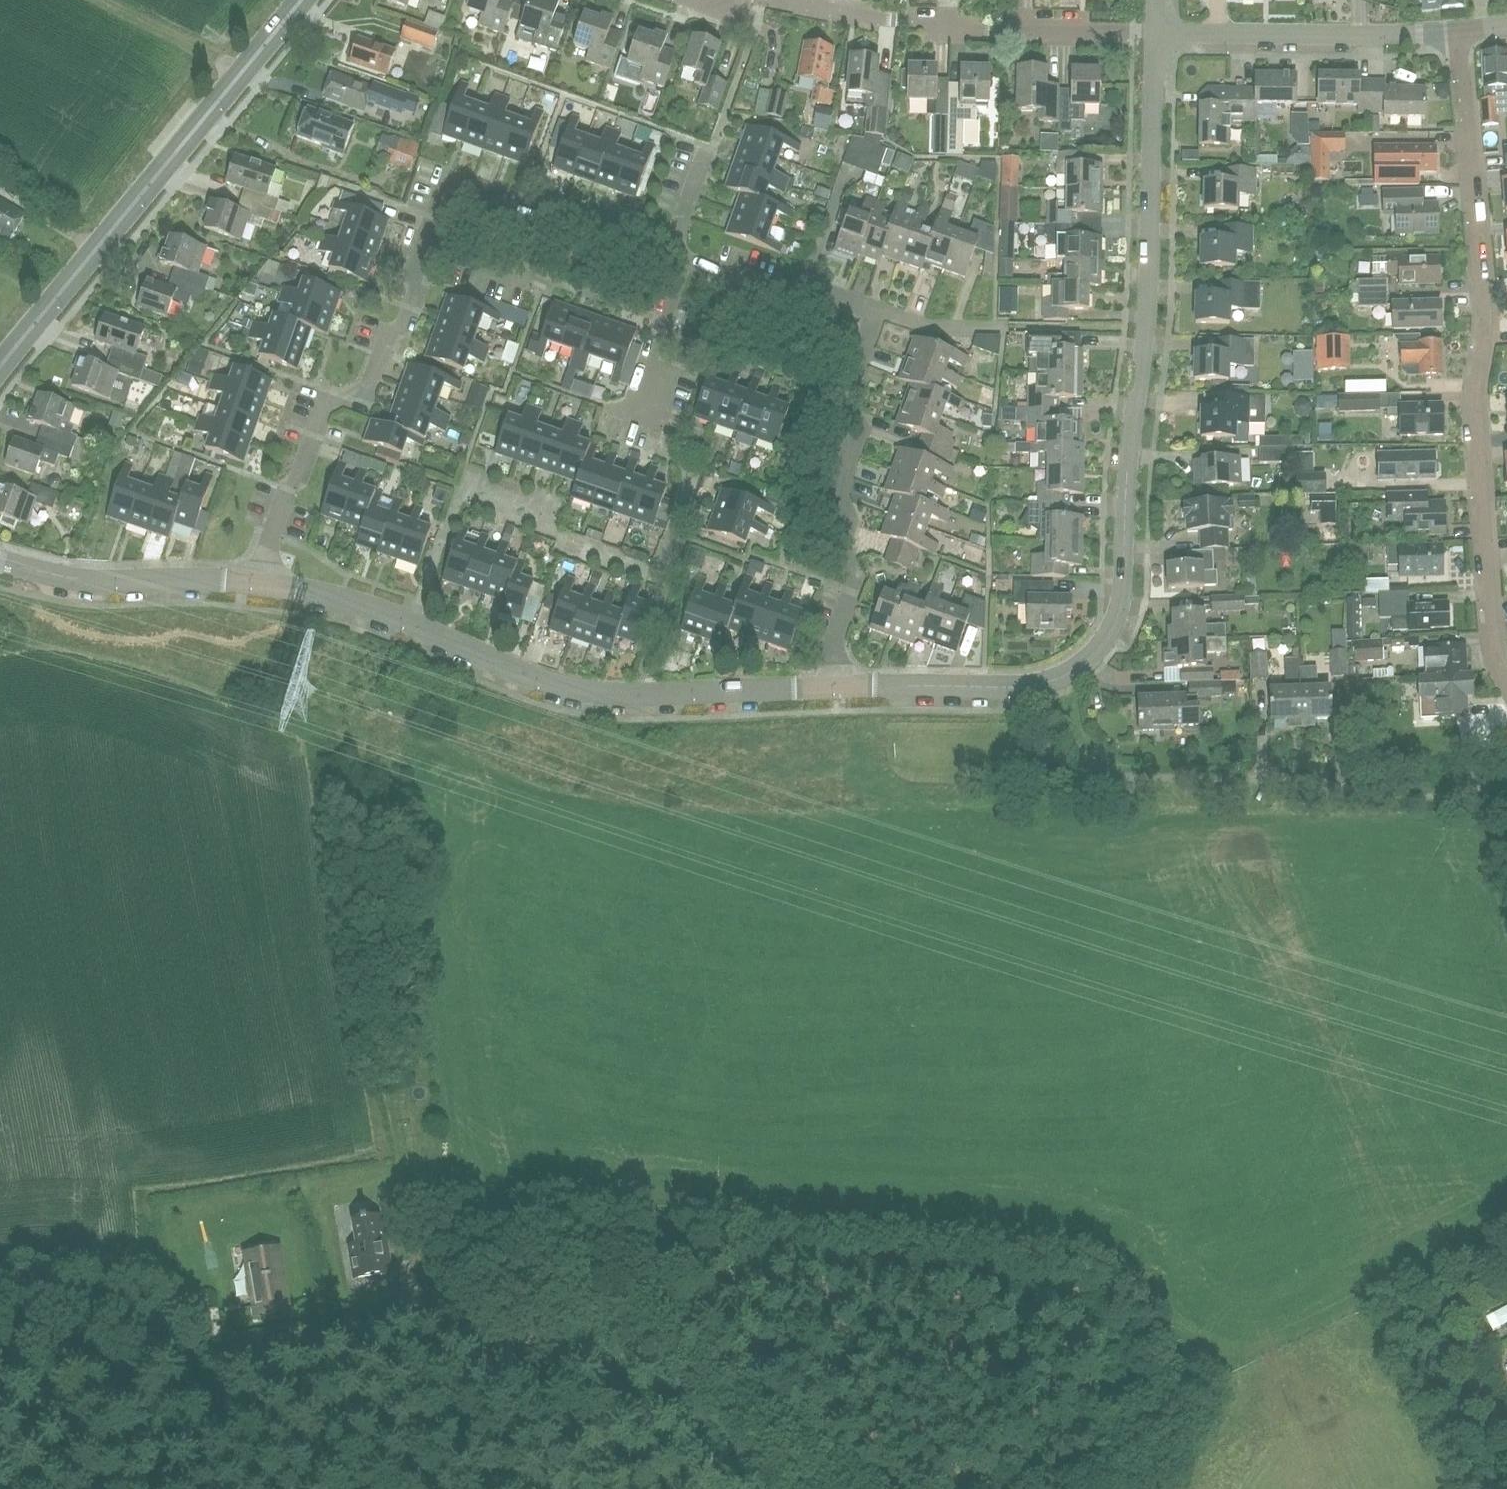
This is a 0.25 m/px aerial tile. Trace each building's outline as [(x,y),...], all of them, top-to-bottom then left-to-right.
[(479,26),(502,34),(513,0),(469,0),(466,10),(483,16),(479,26)] [(532,44),(556,52),(568,17),(555,13),(559,1),(557,0),(547,0),(546,1),(543,0),(530,0),(520,28),(536,34),(532,44)] [(1424,10),(1463,7),(1462,0),(1421,0),(1422,10),(1424,10)] [(446,17),(429,11),(423,26),(440,32),(446,17)] [(589,51),(586,62),(609,70),(621,35),(609,30),(612,19),(601,16),(600,20),(585,14),(574,46),(589,51)] [(432,49),(438,32),(423,27),(407,21),(401,38),(432,49)] [(664,89),(676,53),(662,48),(666,37),(655,34),(654,37),(638,32),(627,64),(643,69),(640,80),(664,89)] [(721,43),(709,39),(708,43),(693,37),(682,70),(697,75),(694,85),(704,89),(699,105),(717,111),(726,84),(709,78),(721,43)] [(350,59),(349,61),(386,74),(394,52),(357,39),(354,47),(351,46),(346,58),(350,59)] [(833,66),(829,65),(833,48),(807,43),(800,77),(816,80),(814,89),(815,89),(812,103),(825,106),(828,90),(824,90),(826,82),(829,83),(833,66)] [(1485,100),(1479,100),(1482,125),(1499,125),(1497,106),(1506,106),(1506,52),(1482,53),(1485,100)] [(880,58),(850,55),(845,94),(847,94),(846,105),(862,107),(862,109),(873,110),(870,132),(884,133),(887,111),(888,112),(891,75),(878,75),(880,58)] [(947,116),(948,92),(948,90),(936,90),(937,66),(932,66),(931,60),(914,59),(913,66),(910,66),(910,70),(902,71),(902,88),(909,90),(909,100),(928,100),(928,116),(947,116)] [(989,68),(962,67),(961,93),(948,92),(947,116),(948,116),(948,137),(959,137),(959,121),(976,122),(976,108),(988,109),(989,68)] [(1060,131),(1060,96),(1060,90),(1046,90),(1047,69),(1019,69),(1018,111),(1039,112),(1039,122),(1059,123),(1059,131),(1060,131)] [(1071,96),(1060,96),(1060,131),(1071,132),(1072,121),(1084,121),(1084,106),(1099,107),(1100,71),(1072,70),(1071,96)] [(374,81),(371,88),(332,72),(323,96),(363,112),(367,102),(402,115),(404,110),(413,114),(419,99),(374,81)] [(1243,88),(1241,121),(1256,121),(1256,104),(1296,105),(1297,75),(1256,74),(1256,89),(1243,88)] [(1372,113),(1372,82),(1359,82),(1359,76),(1318,76),(1318,105),(1358,105),(1358,113),(1372,113)] [(462,144),(476,105),(463,100),(468,85),(461,82),(441,137),(462,144)] [(1385,82),(1372,82),(1372,113),(1384,113),(1384,118),(1425,118),(1425,88),(1385,88),(1385,82)] [(1445,84),(1433,85),(1434,92),(1439,96),(1446,95),(1445,84)] [(1241,121),(1243,88),(1209,88),(1202,94),(1202,105),(1200,105),(1200,146),(1229,147),(1230,121),(1241,121)] [(782,119),(788,94),(774,90),(773,94),(761,91),(754,116),(765,119),(766,115),(782,119)] [(488,110),(476,105),(462,144),(482,151),(502,97),(494,94),(488,110)] [(502,97),(482,151),(503,159),(516,119),(505,115),(510,100),(502,97)] [(308,109),(298,136),(343,152),(353,125),(308,109)] [(530,124),(516,119),(503,159),(524,166),(543,112),(535,109),(530,124)] [(573,178),(587,139),(574,134),(579,118),(571,115),(552,170),(573,178)] [(1309,122),(1309,131),(1320,131),(1320,122),(1309,122)] [(638,125),(634,137),(647,142),(651,129),(638,125)] [(745,125),(738,147),(777,161),(782,147),(798,152),(800,145),(745,125)] [(811,140),(814,130),(802,126),(799,136),(811,140)] [(587,139),(573,178),(593,185),(613,130),(605,127),(599,143),(587,139)] [(621,133),(613,130),(593,185),(614,192),(627,154),(615,150),(621,133)] [(866,171),(875,144),(879,146),(882,135),(866,132),(864,138),(854,167),(866,171)] [(418,145),(382,133),(377,151),(387,154),(385,161),(410,169),(418,145)] [(1344,134),(1314,134),(1314,178),(1329,178),(1329,147),(1344,147),(1344,134)] [(854,167),(864,138),(852,138),(843,163),(854,167)] [(627,154),(614,192),(635,200),(655,146),(646,143),(640,159),(627,154)] [(866,171),(877,175),(887,149),(879,146),(875,144),(866,171)] [(1281,159),(1281,165),(1307,165),(1307,146),(1295,146),(1286,153),(1281,159)] [(1436,146),(1402,146),(1375,146),(1375,186),(1419,186),(1419,172),(1436,172),(1436,146)] [(738,147),(731,167),(785,186),(788,178),(773,172),(777,161),(738,147)] [(1180,150),(1180,161),(1197,161),(1197,150),(1180,150)] [(1066,189),(1102,190),(1103,165),(1082,165),(1082,154),(1058,154),(1057,174),(1067,175),(1066,189)] [(276,170),(235,156),(226,183),(243,188),(240,198),(263,206),(263,205),(276,210),(279,201),(266,196),(266,195),(267,195),(276,170)] [(1255,156),(1255,164),(1277,165),(1277,163),(1277,159),(1277,156),(1255,156)] [(1033,157),(1017,157),(1016,215),(1032,215),(1033,157)] [(785,186),(731,167),(723,188),(738,193),(763,200),(767,188),(783,194),(785,186)] [(1228,181),(1205,181),(1205,210),(1238,210),(1238,195),(1255,195),(1255,170),(1228,170),(1228,181)] [(321,175),(316,189),(326,192),(331,178),(321,175)] [(819,187),(816,195),(827,199),(830,191),(819,187)] [(1047,224),(1081,225),(1081,214),(1101,215),(1102,190),(1066,189),(1066,204),(1047,204),(1047,224)] [(1383,216),(1395,216),(1396,236),(1438,235),(1437,204),(1424,204),(1423,190),(1415,190),(1383,191),(1383,216)] [(344,228),(383,242),(391,221),(359,209),(363,198),(349,193),(345,204),(336,201),(333,209),(349,215),(344,228)] [(738,193),(731,213),(771,227),(776,214),(792,220),(795,211),(763,200),(738,193)] [(935,232),(921,270),(929,273),(931,267),(943,271),(957,232),(947,229),(957,198),(947,194),(933,231),(935,232)] [(26,213),(0,198),(0,232),(11,239),(26,213)] [(263,206),(240,198),(236,209),(209,200),(205,211),(209,212),(204,227),(240,240),(249,214),(272,222),(276,210),(263,205),(263,206)] [(857,255),(877,201),(867,198),(862,213),(851,209),(836,251),(856,259),(857,255)] [(857,255),(878,263),(881,256),(892,223),(891,223),(894,215),(884,211),(887,204),(877,201),(857,255)] [(913,224),(899,262),(921,270),(935,232),(933,231),(923,228),(931,204),(923,201),(920,209),(918,208),(913,224)] [(881,256),(899,262),(913,224),(904,221),(909,205),(898,202),(894,215),(891,223),(892,223),(881,256)] [(818,206),(814,216),(822,219),(825,209),(818,206)] [(771,227),(731,213),(724,233),(780,253),(782,246),(766,241),(771,227)] [(957,232),(943,271),(964,278),(975,249),(985,252),(993,255),(993,227),(975,221),(969,236),(957,232)] [(1014,224),(999,224),(1000,224),(999,257),(1013,257),(1014,224)] [(1064,260),(1101,261),(1101,238),(1081,237),(1081,225),(1047,224),(1045,227),(1045,235),(1047,237),(1047,245),(1055,245),(1055,246),(1056,246),(1056,260),(1064,260)] [(1201,239),(1201,266),(1235,267),(1235,251),(1252,252),(1253,227),(1225,226),(1225,239),(1201,239)] [(324,234),(321,243),(376,262),(383,242),(344,228),(340,240),(324,234)] [(170,277),(205,289),(209,277),(198,273),(207,248),(170,236),(165,251),(161,250),(157,261),(174,266),(170,277)] [(376,262),(321,243),(318,251),(334,256),(329,269),(369,283),(376,262)] [(985,252),(981,278),(992,282),(993,255),(985,252)] [(1400,284),(1440,284),(1439,257),(1400,258),(1400,256),(1373,256),(1373,274),(1400,273),(1400,284)] [(1013,257),(999,257),(998,277),(1012,278),(1013,257)] [(1088,286),(1100,287),(1101,261),(1064,260),(1064,277),(1049,276),(1049,285),(1053,285),(1088,286)] [(205,289),(170,277),(167,287),(143,279),(140,290),(143,291),(138,308),(167,317),(173,299),(188,304),(190,297),(202,301),(205,289)] [(284,287),(281,295),(336,314),(343,293),(303,279),(299,292),(284,287)] [(1388,279),(1357,280),(1357,282),(1358,296),(1386,295),(1389,295),(1388,279)] [(1357,282),(1349,283),(1349,296),(1358,296),(1357,282)] [(258,286),(251,283),(242,293),(254,297),(258,286)] [(1261,284),(1248,284),(1218,283),(1218,296),(1196,296),(1196,324),(1230,324),(1231,309),(1260,309),(1261,284)] [(1322,283),(1313,284),(1314,293),(1323,293),(1322,283)] [(1043,299),(1043,320),(1067,321),(1067,309),(1087,309),(1088,286),(1053,285),(1053,299),(1043,299)] [(336,314),(281,295),(278,303),(294,308),(290,320),(313,330),(329,335),(336,314)] [(1386,295),(1358,296),(1358,304),(1358,308),(1386,307),(1386,295)] [(445,296),(438,317),(477,330),(481,317),(498,322),(500,314),(445,296)] [(1358,296),(1349,296),(1349,304),(1358,304),(1358,296)] [(562,348),(575,308),(555,301),(542,338),(533,335),(527,351),(536,354),(536,355),(543,358),(548,343),(562,348)] [(1440,302),(1393,303),(1394,329),(1441,328),(1440,302)] [(595,315),(575,308),(562,348),(574,352),(569,367),(576,370),(595,315)] [(109,357),(144,369),(148,357),(136,353),(144,328),(104,314),(95,342),(112,347),(109,357)] [(313,330),(290,320),(274,314),(270,328),(254,323),(251,330),(306,350),(313,330)] [(595,315),(576,370),(584,373),(589,358),(602,362),(616,322),(595,315)] [(438,317),(431,337),(486,355),(488,348),(473,343),(477,330),(438,317)] [(637,329),(616,322),(602,362),(615,367),(610,382),(618,385),(637,329)] [(306,350),(251,330),(248,338),(265,344),(260,357),(299,371),(306,350)] [(1062,332),(1029,332),(1028,357),(1037,357),(1037,373),(1080,374),(1080,364),(1081,364),(1082,349),(1073,348),(1061,348),(1062,332)] [(972,347),(998,355),(1001,335),(977,335),(972,347)] [(968,357),(911,336),(903,357),(944,371),(948,361),(964,367),(968,357)] [(1408,376),(1420,376),(1442,375),(1441,342),(1420,342),(1420,336),(1393,336),(1400,345),(1400,369),(1408,376)] [(486,355),(431,337),(424,358),(464,372),(468,359),(483,364),(486,355)] [(1317,370),(1350,370),(1349,338),(1316,338),(1317,370)] [(1217,352),(1196,352),(1195,380),(1229,381),(1230,367),(1254,367),(1254,342),(1218,341),(1217,352)] [(1313,361),(1313,353),(1295,353),(1295,361),(1313,361)] [(144,369),(109,357),(105,368),(78,358),(74,370),(77,371),(72,385),(109,398),(117,373),(140,380),(144,369)] [(944,371),(903,357),(896,378),(907,382),(937,392),(940,381),(957,387),(960,377),(944,371)] [(190,360),(186,372),(200,377),(204,365),(190,360)] [(406,365),(399,385),(438,399),(443,385),(459,391),(461,384),(406,365)] [(711,365),(693,417),(713,425),(726,387),(713,383),(718,368),(711,365)] [(212,383),(267,402),(274,381),(236,368),(231,381),(215,375),(212,383)] [(726,387),(713,425),(734,431),(746,395),(734,390),(739,375),(731,372),(726,387)] [(1080,374),(1037,373),(1037,387),(1028,387),(1027,408),(1059,409),(1059,397),(1072,397),(1072,396),(1081,397),(1081,381),(1079,381),(1080,374)] [(746,395),(734,431),(754,438),(766,401),(754,397),(759,382),(752,379),(746,395)] [(475,382),(472,393),(486,398),(489,387),(475,382)] [(937,392),(907,382),(899,403),(941,417),(945,405),(961,411),(964,402),(937,392)] [(267,402),(212,383),(209,391),(225,396),(220,408),(260,422),(267,402)] [(438,399),(399,385),(392,404),(448,424),(450,417),(434,411),(438,399)] [(766,401),(754,438),(776,446),(789,409),(774,404),(779,389),(772,386),(766,401)] [(39,436),(73,448),(77,436),(71,434),(74,426),(69,425),(75,407),(38,394),(33,410),(29,409),(26,420),(43,426),(39,436)] [(1380,395),(1339,395),(1339,413),(1380,413),(1380,410),(1380,395)] [(1202,409),(1201,437),(1234,438),(1234,444),(1247,444),(1248,424),(1264,424),(1265,399),(1205,397),(1205,409),(1202,409)] [(1294,400),(1291,406),(1293,413),(1300,416),(1306,413),(1309,407),(1307,400),(1300,398),(1294,400)] [(941,417),(899,403),(892,422),(920,432),(916,443),(957,458),(959,453),(952,450),(956,441),(951,439),(953,434),(937,428),(941,417)] [(392,404),(385,425),(424,439),(429,427),(444,433),(448,424),(392,404)] [(1400,418),(1400,436),(1443,435),(1443,404),(1401,405),(1401,409),(1387,410),(1387,418),(1400,418)] [(514,463),(534,408),(526,406),(521,422),(508,417),(494,456),(514,463)] [(998,417),(1015,418),(1015,408),(998,407),(998,417)] [(201,415),(198,423),(253,443),(260,422),(220,408),(216,420),(201,415)] [(542,411),(534,408),(514,463),(534,470),(548,431),(537,427),(542,411)] [(1059,420),(1059,409),(1027,408),(1027,429),(1035,429),(1035,444),(1079,445),(1079,438),(1082,438),(1082,421),(1059,420)] [(385,425),(369,420),(362,441),(378,447),(379,447),(401,455),(406,441),(422,447),(424,439),(385,425)] [(561,436),(548,431),(534,470),(554,477),(573,422),(567,420),(561,436)] [(573,422),(554,477),(575,485),(589,445),(577,441),(583,426),(573,422)] [(253,443),(198,423),(195,432),(210,437),(206,450),(245,464),(253,443)] [(464,431),(460,442),(469,445),(470,444),(473,434),(464,431)] [(73,448),(39,436),(35,446),(11,438),(8,449),(11,450),(5,465),(36,476),(41,461),(54,466),(58,455),(69,459),(73,448)] [(1288,437),(1263,438),(1264,447),(1288,447),(1288,437)] [(957,458),(916,443),(913,453),(896,447),(889,469),(930,484),(934,472),(950,478),(954,468),(942,464),(944,458),(956,462),(957,458)] [(1082,470),(1082,445),(1079,445),(1035,444),(1006,444),(1006,453),(1038,454),(1037,468),(1046,469),(1082,470)] [(575,485),(570,498),(591,505),(604,468),(592,464),(597,448),(589,445),(575,485)] [(378,447),(376,454),(398,463),(401,455),(379,447),(378,447)] [(1293,463),(1293,447),(1288,447),(1264,447),(1259,447),(1259,463),(1293,463)] [(166,477),(147,532),(168,540),(173,524),(181,500),(169,496),(175,481),(174,480),(183,455),(174,452),(165,477),(166,477)] [(604,468),(591,505),(611,512),(624,475),(612,471),(617,455),(609,453),(604,468)] [(1435,465),(1435,454),(1377,455),(1379,481),(1435,480),(1435,476),(1439,474),(1439,467),(1435,465)] [(1196,485),(1204,485),(1204,486),(1240,485),(1239,459),(1203,460),(1203,462),(1195,462),(1196,485)] [(624,475),(611,512),(631,519),(644,483),(632,478),(637,462),(629,460),(624,475)] [(127,525),(141,486),(127,481),(133,466),(126,463),(106,518),(127,525)] [(340,525),(354,485),(341,481),(346,465),(339,463),(320,518),(340,525)] [(644,483),(631,519),(666,531),(675,506),(662,501),(666,490),(652,485),(657,470),(650,467),(644,483)] [(930,484),(889,469),(882,489),(892,493),(923,503),(927,493),(943,498),(946,489),(930,484)] [(1037,484),(1037,504),(1061,505),(1062,492),(1082,492),(1082,470),(1046,469),(1046,484),(1037,484)] [(354,485),(340,525),(360,532),(374,492),(362,488),(367,473),(359,470),(354,485)] [(186,485),(181,500),(173,524),(194,532),(213,477),(205,474),(200,489),(186,485)] [(1326,474),(1295,475),(1296,494),(1326,493),(1326,474)] [(141,486),(127,525),(147,532),(166,477),(165,477),(159,475),(153,490),(141,486)] [(51,479),(50,484),(52,488),(57,489),(61,487),(62,482),(60,478),(55,477),(51,479)] [(27,524),(34,502),(52,508),(57,493),(31,484),(28,495),(0,486),(0,515),(2,516),(0,521),(0,523),(14,530),(17,521),(27,524)] [(723,490),(716,511),(752,524),(757,511),(773,517),(775,508),(723,490)] [(374,492),(360,532),(355,548),(376,555),(389,516),(389,515),(377,511),(382,495),(374,492)] [(1388,493),(1389,522),(1407,522),(1407,533),(1446,532),(1445,502),(1428,502),(1427,492),(1388,493)] [(950,513),(949,512),(892,493),(885,513),(927,528),(931,517),(947,522),(950,513)] [(1252,509),(1251,498),(1239,498),(1239,509),(1252,509)] [(1335,498),(1311,498),(1311,512),(1321,512),(1321,524),(1335,524),(1335,498)] [(389,516),(376,555),(396,562),(410,523),(397,518),(403,502),(395,499),(389,515),(389,516)] [(1037,504),(1029,504),(1029,510),(1022,521),(1038,532),(1038,540),(1045,540),(1045,541),(1081,541),(1081,516),(1061,516),(1061,505),(1037,504)] [(1188,531),(1203,531),(1203,549),(1228,548),(1227,530),(1233,530),(1233,506),(1229,506),(1229,504),(1189,505),(1183,511),(1183,517),(1188,520),(1188,531)] [(410,523),(396,562),(418,569),(432,530),(418,525),(423,509),(415,507),(410,523)] [(973,507),(969,518),(981,523),(986,511),(973,507)] [(752,524),(716,511),(709,532),(746,545),(750,532),(765,538),(768,529),(752,524)] [(927,528),(885,513),(877,534),(893,539),(889,550),(915,559),(919,549),(935,555),(939,545),(923,539),(927,528)] [(495,557),(483,593),(504,601),(516,565),(504,560),(509,544),(515,529),(506,525),(495,557)] [(580,525),(576,536),(597,542),(601,532),(580,525)] [(638,541),(640,530),(620,526),(617,537),(638,541)] [(463,587),(479,539),(467,534),(469,530),(461,527),(442,580),(463,587)] [(480,539),(479,539),(463,587),(483,593),(495,557),(483,553),(489,537),(482,534),(480,539)] [(972,534),(969,542),(983,547),(986,539),(972,534)] [(1081,541),(1045,541),(1045,555),(1032,555),(1031,576),(1070,577),(1070,565),(1081,565),(1081,541)] [(1400,546),(1401,576),(1442,575),(1441,545),(1400,546)] [(915,559),(889,550),(885,561),(911,571),(915,559)] [(1213,570),(1212,552),(1189,552),(1190,564),(1168,565),(1169,590),(1205,588),(1204,586),(1217,585),(1216,570),(1213,570)] [(970,580),(971,558),(954,557),(953,579),(970,580)] [(504,601),(499,613),(521,620),(521,619),(533,623),(541,598),(529,595),(533,583),(520,579),(526,563),(518,560),(517,565),(516,565),(504,601)] [(593,571),(588,582),(597,586),(601,574),(593,571)] [(1090,584),(1091,574),(1071,574),(1071,583),(1090,584)] [(728,629),(749,637),(762,600),(760,600),(748,595),(754,579),(745,576),(734,608),(735,608),(728,629)] [(556,610),(549,631),(570,638),(583,600),(582,600),(569,596),(574,580),(567,578),(560,599),(556,610)] [(714,601),(701,596),(707,581),(699,578),(681,630),(701,637),(714,601)] [(890,640),(910,583),(902,580),(897,595),(885,591),(870,633),(890,640)] [(1388,580),(1364,580),(1364,592),(1388,592),(1388,580)] [(1045,597),(1045,583),(1014,582),(1013,604),(1027,604),(1027,628),(1064,628),(1064,613),(1070,613),(1071,597),(1045,597)] [(911,648),(914,638),(926,606),(925,606),(915,602),(920,587),(910,583),(890,640),(911,648)] [(583,600),(570,638),(590,645),(603,607),(602,607),(589,603),(595,587),(587,584),(582,600),(583,600)] [(624,615),(616,637),(637,644),(642,629),(650,631),(655,616),(647,613),(649,607),(636,602),(641,586),(633,584),(623,615),(624,615)] [(766,584),(760,600),(762,600),(749,637),(769,644),(782,607),(781,607),(768,603),(774,586),(766,584)] [(938,603),(943,588),(933,584),(925,606),(926,606),(914,638),(934,646),(948,607),(938,603)] [(727,588),(719,585),(714,601),(701,637),(722,645),(728,629),(735,608),(734,608),(721,603),(727,588)] [(786,591),(781,607),(782,607),(769,644),(789,651),(802,615),(789,610),(795,594),(786,591)] [(1379,593),(1380,619),(1409,618),(1409,631),(1430,630),(1430,628),(1450,627),(1448,602),(1410,604),(1409,591),(1379,593)] [(590,645),(611,652),(616,637),(624,615),(623,615),(610,610),(615,594),(607,592),(602,607),(603,607),(590,645)] [(548,595),(545,606),(556,610),(560,599),(548,595)] [(948,607),(934,646),(955,653),(966,623),(984,629),(985,603),(965,596),(960,611),(948,607)] [(1211,613),(1245,612),(1244,597),(1211,597),(1211,613)] [(1348,638),(1360,638),(1359,598),(1347,598),(1348,638)] [(1374,598),(1362,598),(1362,607),(1374,606),(1374,598)] [(1170,642),(1226,640),(1225,626),(1204,626),(1203,612),(1173,613),(1174,629),(1169,629),(1170,642)] [(1226,640),(1170,642),(1170,652),(1165,652),(1165,669),(1180,669),(1180,683),(1188,683),(1212,681),(1211,667),(1205,667),(1205,653),(1226,653),(1226,640)] [(1382,642),(1354,643),(1355,662),(1383,660),(1382,642)] [(1468,674),(1467,646),(1437,648),(1437,649),(1425,649),(1427,672),(1438,672),(1439,676),(1468,674)] [(1282,647),(1269,648),(1273,675),(1285,673),(1282,647)] [(1348,675),(1348,661),(1347,650),(1330,651),(1331,676),(1348,675)] [(1267,652),(1249,653),(1250,679),(1268,679),(1267,652)] [(1272,691),(1273,721),(1288,721),(1288,724),(1301,724),(1298,667),(1298,658),(1285,659),(1286,690),(1272,691)] [(1298,667),(1301,724),(1314,723),(1314,720),(1330,719),(1329,689),(1318,689),(1317,667),(1298,667)] [(1421,721),(1466,719),(1465,707),(1464,707),(1463,699),(1473,698),(1472,673),(1468,674),(1439,676),(1437,676),(1437,677),(1419,678),(1421,721)] [(1139,699),(1140,731),(1164,730),(1164,726),(1199,725),(1198,698),(1221,697),(1221,693),(1234,692),(1234,683),(1221,684),(1221,681),(1212,681),(1188,683),(1188,697),(1139,699)] [(1367,695),(1355,696),(1355,705),(1368,705),(1367,695)] [(353,1255),(358,1286),(385,1282),(384,1271),(394,1270),(387,1225),(370,1227),(370,1225),(365,1226),(366,1228),(357,1229),(361,1254),(353,1255)] [(292,1313),(281,1246),(243,1252),(254,1319),(292,1313)]
